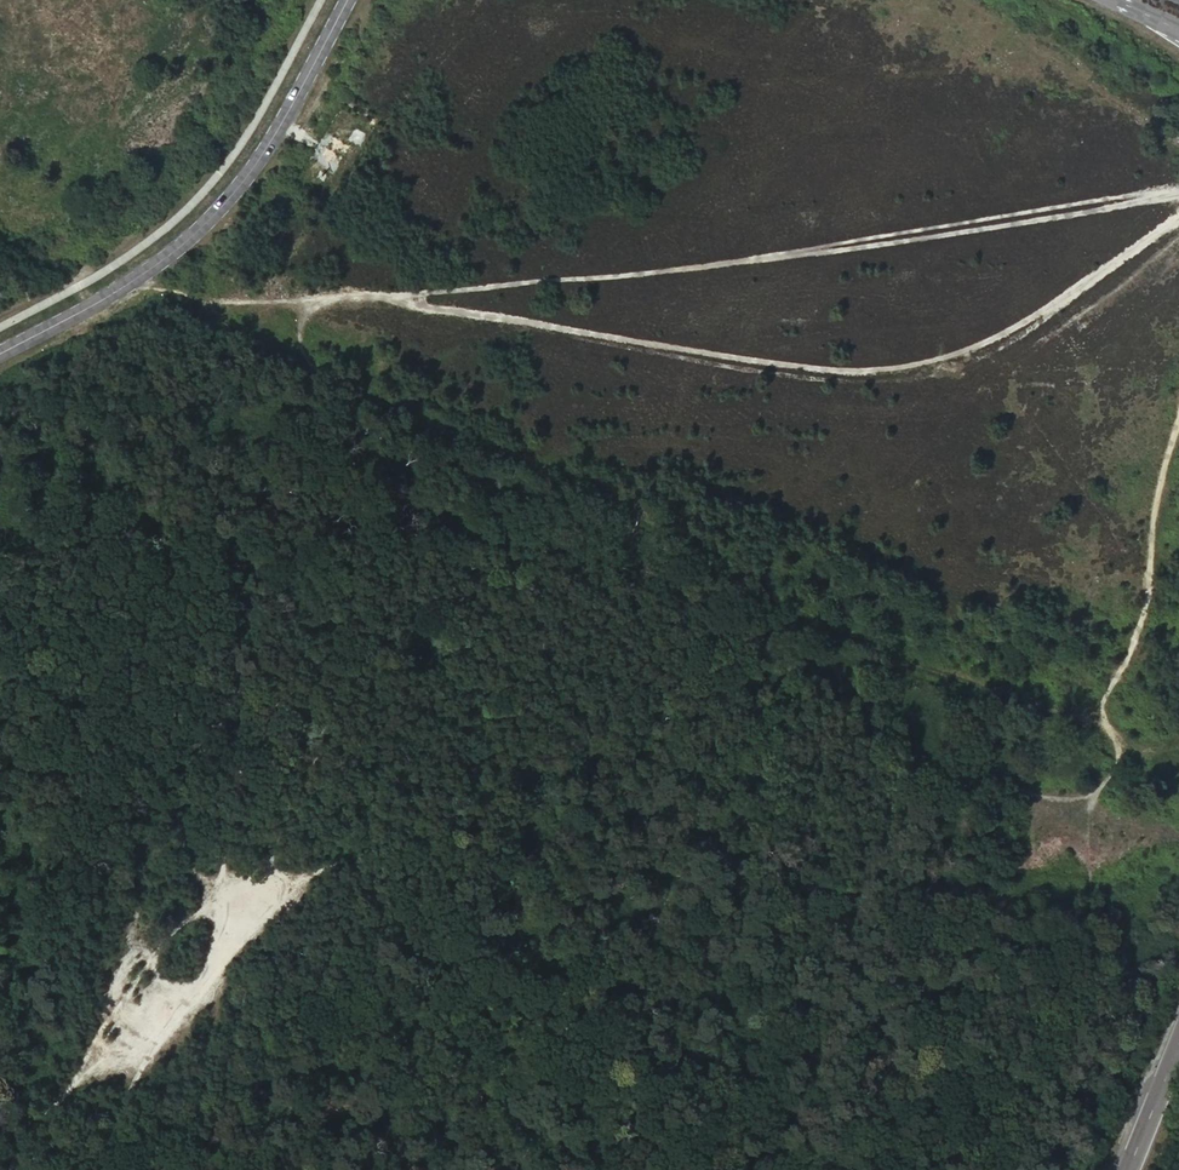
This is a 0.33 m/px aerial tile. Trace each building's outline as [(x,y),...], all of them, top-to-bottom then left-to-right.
[(318,166),(337,172),(341,160),(322,154),(318,166)]
